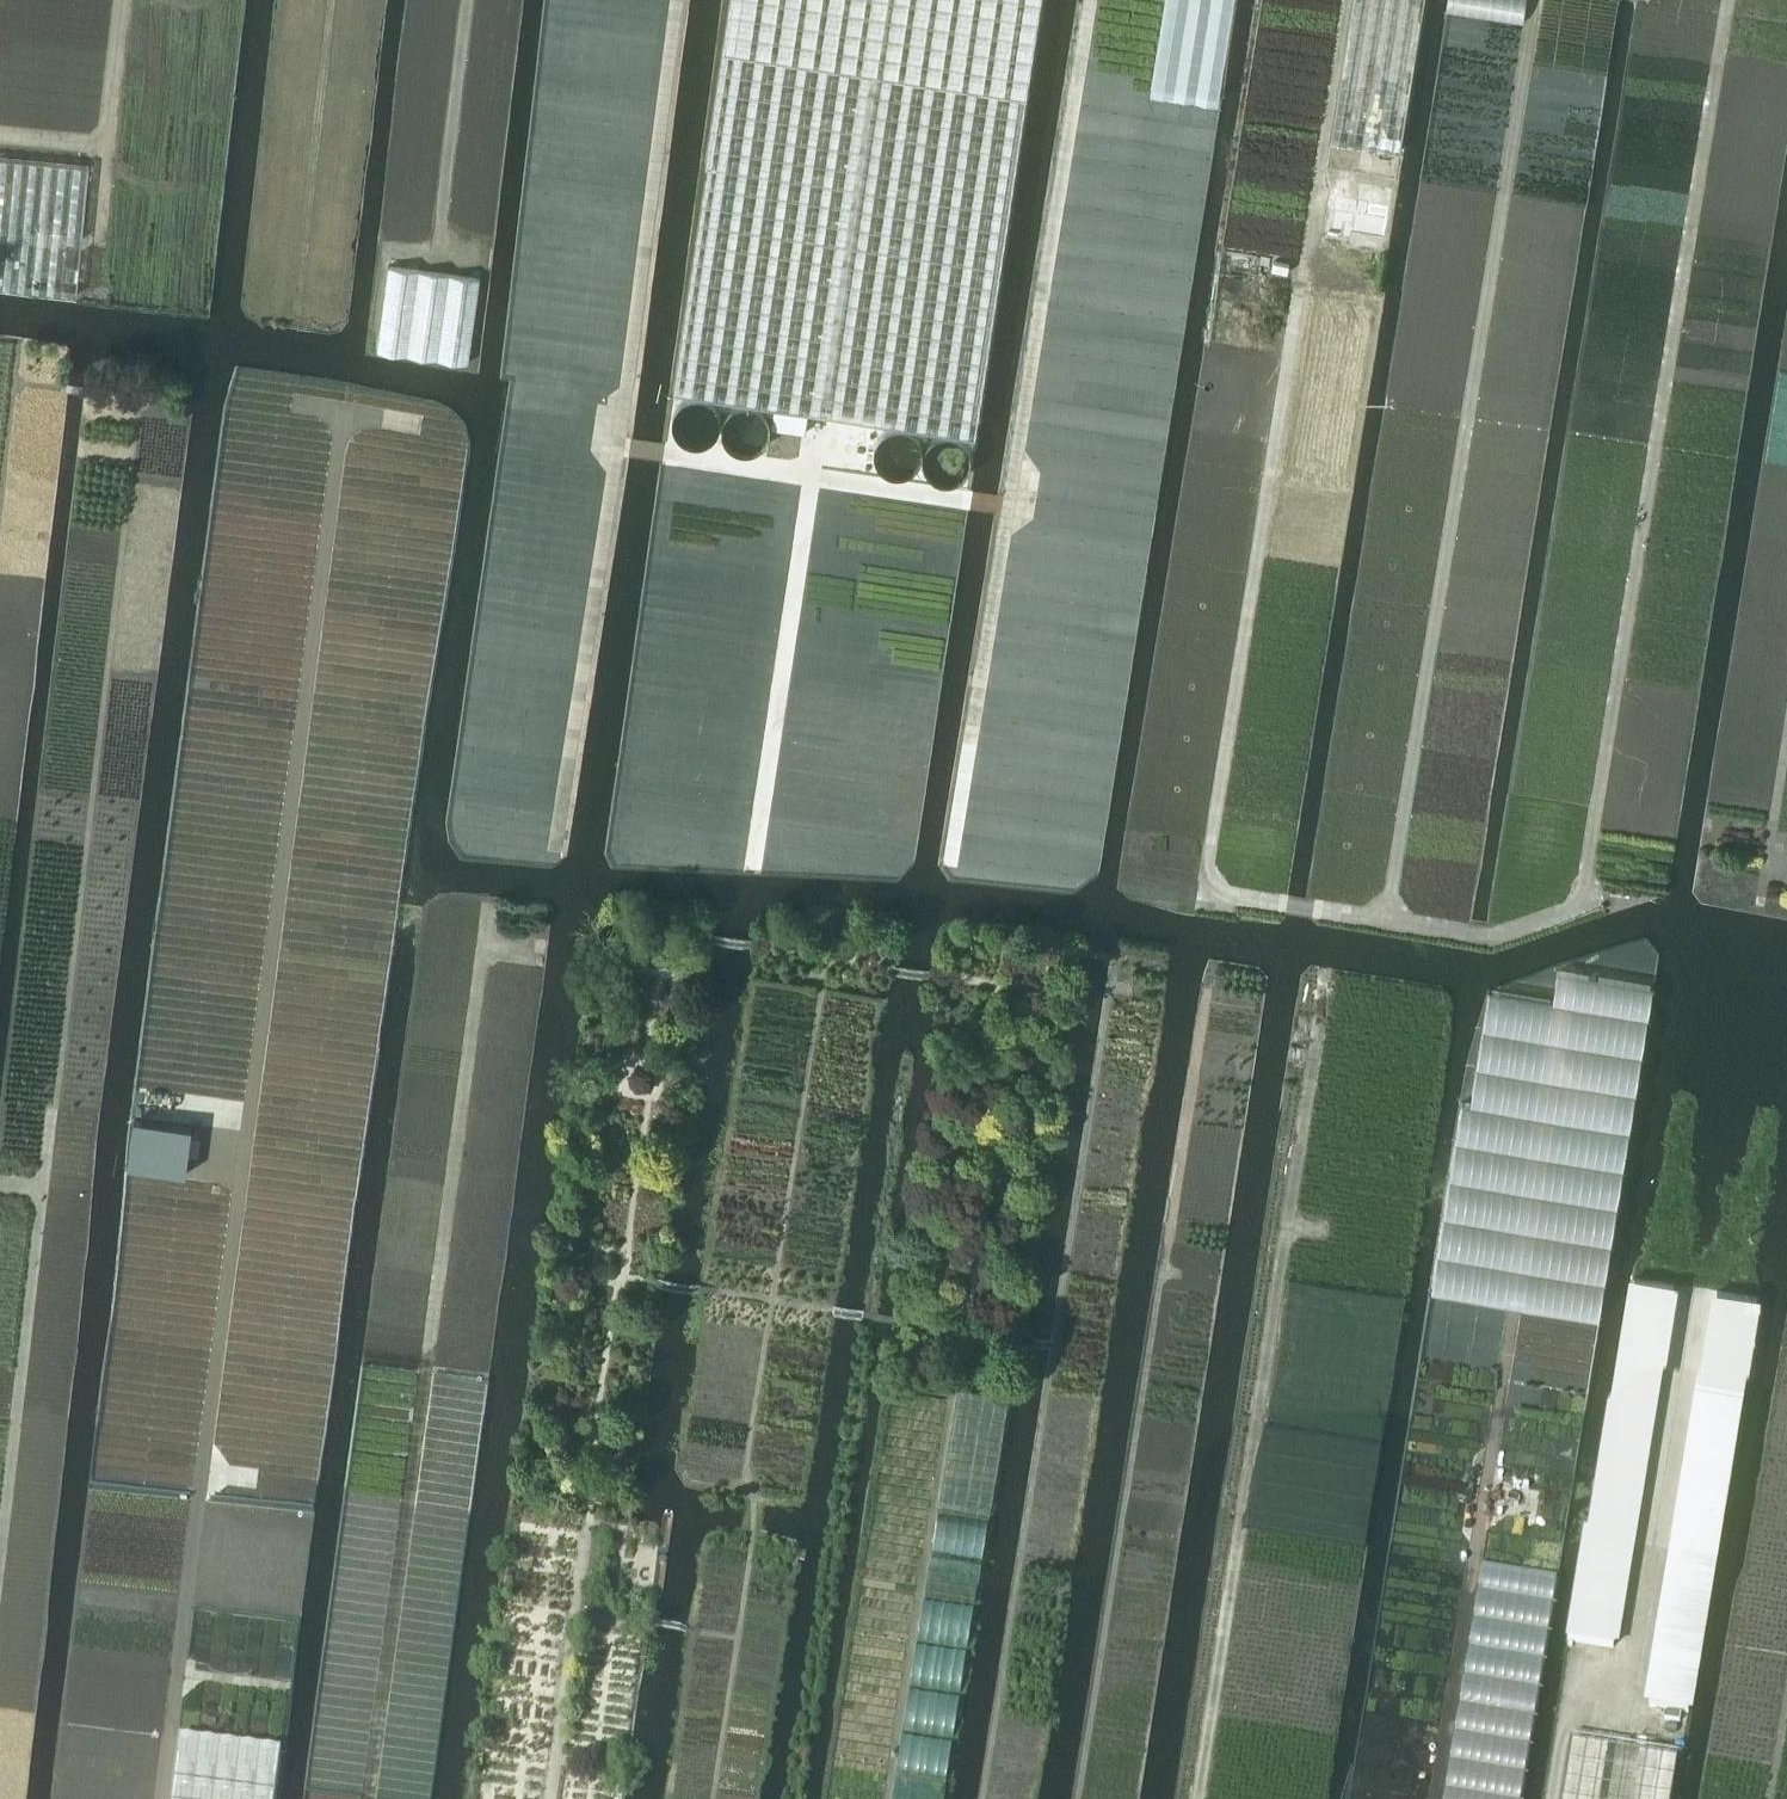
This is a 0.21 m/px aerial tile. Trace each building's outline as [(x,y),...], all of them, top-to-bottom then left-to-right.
[(675,389),(975,434),(1041,0),(733,0),(675,389)] [(1151,90),(1153,91),(1217,101),(1233,0),(1165,0),(1151,90)] [(1331,141),(1399,152),(1423,0),(1353,0),(1331,141)] [(1447,11),(1523,23),(1527,0),(1449,0),(1447,11)] [(90,167),(0,158),(0,286),(77,294),(90,167)] [(468,363),(480,279),(389,266),(377,349),(468,363)] [(773,407),(770,427),(772,427),(802,432),(806,432),(809,412),(792,410),(773,407)] [(135,1118),(128,1165),(186,1173),(193,1126),(135,1118)] [(1587,1536),(1570,1638),(1616,1646),(1677,1284),(1634,1277),(1591,1537),(1587,1536)] [(1713,1313),(1648,1707),(1687,1713),(1753,1320),(1713,1313)] [(171,1798),(276,1798),(282,1753),(179,1740),(171,1798)] [(1678,1758),(1571,1741),(1562,1798),(1672,1798),(1678,1758)]
